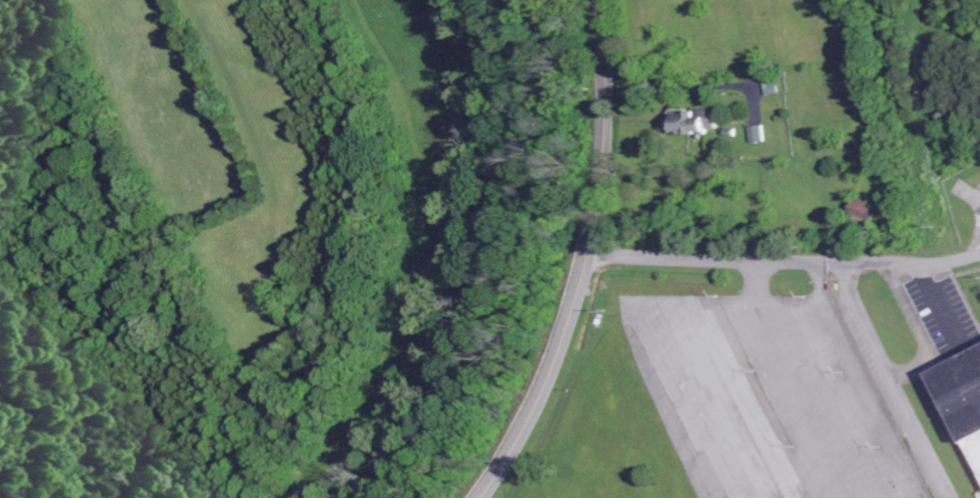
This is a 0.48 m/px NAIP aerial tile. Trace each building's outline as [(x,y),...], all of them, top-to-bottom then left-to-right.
[(717,109),(671,110),(672,135),(708,134),(708,130),(717,129),(717,109)] [(749,127),(752,143),(765,141),(763,125),(749,127)] [(877,205),(857,198),(850,216),(870,223),(877,205)] [(920,373),(979,342),(979,489),(920,373)]
